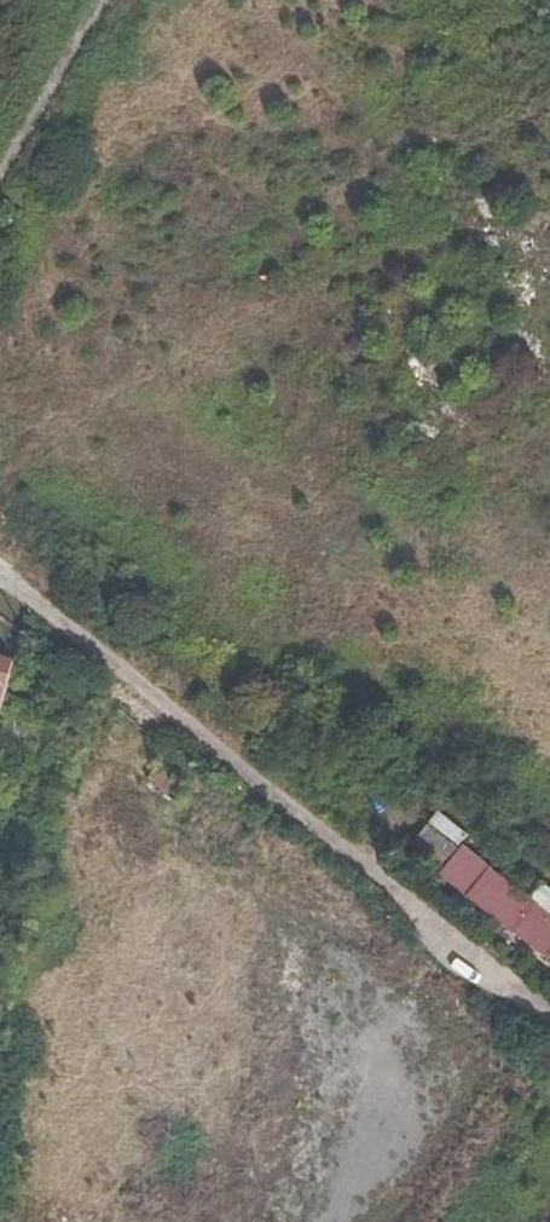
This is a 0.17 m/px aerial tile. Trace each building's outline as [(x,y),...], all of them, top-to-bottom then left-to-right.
[(10,666),(0,663),(0,700),(10,666)] [(443,812),(418,837),(444,862),(469,837),(443,812)] [(492,928),(508,906),(451,862),(434,881),(492,928)] [(537,927),(508,906),(492,928),(519,949),(537,927)]
